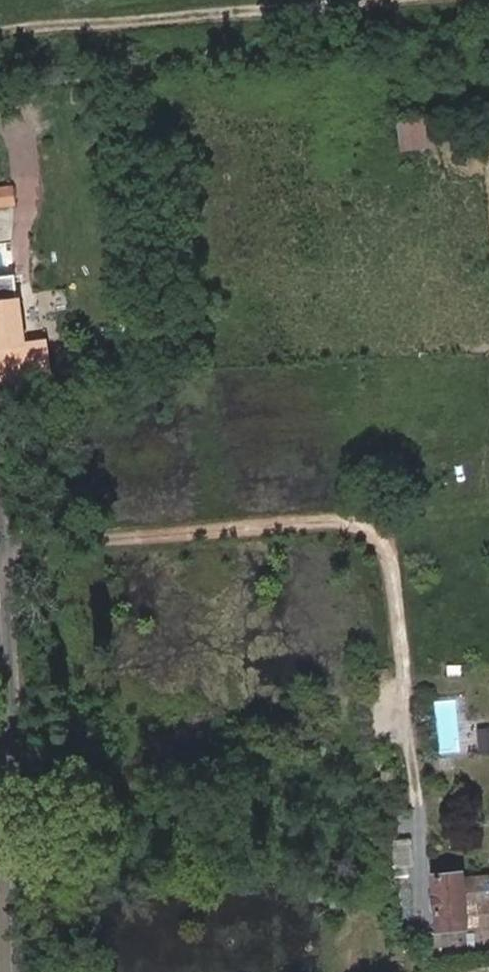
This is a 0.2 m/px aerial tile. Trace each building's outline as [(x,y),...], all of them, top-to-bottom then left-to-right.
[(426,128),(399,131),(400,145),(427,142),(426,128)] [(0,188),(0,205),(15,203),(14,186),(0,188)] [(0,238),(0,267),(16,265),(13,237),(0,238)] [(18,285),(16,265),(0,267),(0,287),(18,285)] [(0,287),(0,366),(2,380),(50,375),(45,341),(26,342),(18,285),(0,287)] [(458,871),(457,865),(432,867),(435,894),(429,895),(430,908),(440,908),(442,928),(463,927),(464,922),(488,920),(488,867),(458,871)]
